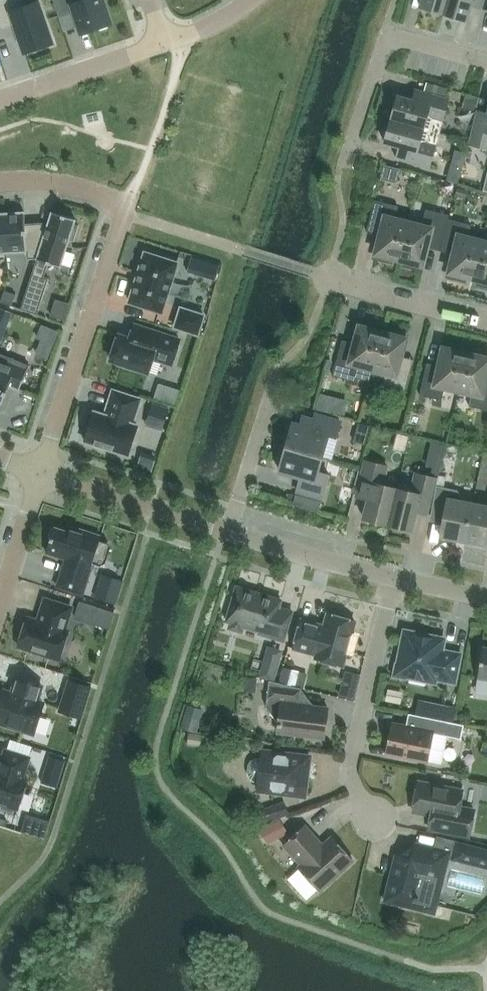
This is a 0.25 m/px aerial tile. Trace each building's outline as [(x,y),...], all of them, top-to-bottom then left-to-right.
[(52,44),(37,2),(24,6),(22,0),(0,0),(0,23),(2,29),(15,24),(24,53),(52,44)] [(81,34),(111,24),(103,0),(57,0),(62,15),(73,11),(81,34)] [(443,14),(447,0),(422,0),(420,8),(443,14)] [(443,14),(466,21),(472,0),(447,0),(443,14)] [(390,120),(439,134),(443,121),(449,99),(448,98),(424,92),(421,103),(411,100),(397,96),(390,120)] [(486,122),(474,120),(468,145),(486,149),(486,117),(486,122)] [(404,161),(429,168),(439,134),(390,120),(384,143),(407,150),(404,161)] [(394,177),(396,160),(379,158),(377,174),(394,177)] [(392,258),(399,260),(408,223),(395,220),(398,207),(375,201),(367,233),(380,236),(374,258),(391,262),(392,258)] [(428,241),(442,244),(448,219),(449,216),(426,210),(422,226),(408,223),(399,260),(406,262),(405,265),(421,269),(428,241)] [(24,212),(4,213),(7,254),(28,253),(28,260),(38,260),(42,223),(25,224),(24,212)] [(47,225),(42,223),(38,260),(22,310),(37,315),(48,278),(43,277),(48,263),(60,267),(69,240),(73,242),(78,226),(74,224),(75,220),(51,212),(47,225)] [(465,277),(472,278),(482,242),(468,238),(471,225),(448,219),(442,244),(455,248),(448,276),(464,280),(465,277)] [(482,242),(472,278),(479,280),(478,284),(486,286),(486,243),(482,242)] [(177,263),(145,253),(129,302),(162,313),(177,263)] [(65,282),(64,287),(49,284),(44,306),(71,312),(76,284),(65,282)] [(0,303),(11,307),(16,296),(4,292),(0,303)] [(0,308),(0,327),(6,329),(13,314),(0,308)] [(175,327),(197,335),(203,316),(181,308),(175,327)] [(369,382),(372,369),(382,333),(375,331),(376,327),(360,323),(354,344),(342,340),(332,376),(354,382),(355,378),(369,382)] [(119,335),(110,361),(148,373),(152,358),(171,365),(179,340),(134,325),(130,339),(119,335)] [(389,335),(382,333),(372,369),(386,373),(382,386),(404,392),(411,367),(399,364),(407,335),(390,331),(389,335)] [(444,388),(458,391),(467,354),(459,352),(460,348),(444,345),(439,366),(427,363),(419,396),(442,401),(444,388)] [(467,354),(458,391),(472,394),(469,407),(486,411),(486,377),(486,372),(486,354),(474,352),(473,355),(467,354)] [(0,354),(0,407),(9,386),(19,391),(29,366),(0,354)] [(106,416),(93,412),(84,441),(128,456),(138,427),(131,425),(139,400),(113,391),(107,410),(108,411),(106,416)] [(292,424),(286,447),(329,460),(330,460),(322,457),(328,436),(336,438),(340,423),(315,415),(313,421),(303,418),(300,426),(292,424)] [(286,447),(279,471),(301,478),(297,491),(322,499),(329,475),(325,474),(329,460),(286,447)] [(363,519),(387,525),(396,488),(382,485),(387,466),(365,461),(358,490),(370,493),(363,519)] [(437,479),(416,473),(414,473),(410,486),(398,483),(396,488),(387,525),(412,531),(418,505),(430,508),(437,479)] [(440,537),(466,542),(473,504),(465,502),(457,491),(437,487),(431,514),(442,516),(443,519),(440,537)] [(473,504),(466,542),(486,546),(486,507),(473,504)] [(55,530),(48,552),(66,558),(57,586),(80,594),(91,563),(101,566),(105,564),(111,548),(109,544),(98,541),(99,538),(85,533),(83,539),(55,530)] [(236,587),(226,622),(230,623),(229,626),(231,629),(239,632),(242,630),(243,627),(259,631),(259,634),(283,641),(292,612),(279,608),(281,600),(236,587)] [(105,603),(116,607),(120,592),(110,589),(105,603)] [(27,618),(18,647),(59,660),(68,631),(64,630),(71,608),(45,600),(38,622),(27,618)] [(79,602),(73,619),(89,624),(94,607),(79,602)] [(324,627),(301,620),(293,649),(316,655),(315,659),(343,666),(355,622),(349,620),(348,616),(336,613),(333,616),(327,614),(324,627)] [(444,640),(405,631),(398,664),(395,663),(392,677),(406,679),(407,677),(435,682),(435,680),(455,684),(461,654),(446,651),(442,646),(444,640)] [(274,682),(283,651),(267,647),(258,678),(268,681),(274,682)] [(482,647),(477,678),(486,680),(486,648),(482,647)] [(295,687),(299,672),(283,668),(279,683),(295,687)] [(81,720),(92,687),(68,679),(57,712),(81,720)] [(0,704),(0,724),(33,734),(43,703),(37,702),(41,686),(22,680),(21,685),(13,689),(12,694),(4,691),(0,704)] [(274,682),(268,681),(265,707),(278,723),(277,733),(324,738),(328,708),(303,705),(299,701),(301,689),(274,682)] [(188,705),(181,728),(197,733),(204,710),(196,708),(188,705)] [(406,727),(392,724),(386,753),(428,762),(434,734),(444,736),(447,722),(408,714),(406,727)] [(12,812),(13,810),(18,812),(28,779),(23,777),(29,758),(5,751),(0,765),(2,765),(0,769),(0,804),(2,804),(1,809),(12,812)] [(310,757),(262,751),(261,759),(257,758),(253,759),(250,762),(248,765),(247,773),(248,777),(250,781),(254,782),(258,783),(257,790),(305,796),(310,757)] [(49,756),(40,783),(57,788),(65,761),(49,756)] [(459,769),(456,783),(469,786),(467,794),(486,798),(486,775),(459,769)] [(462,790),(419,782),(413,812),(442,817),(439,831),(469,836),(474,810),(459,807),(462,790)] [(284,802),(260,810),(265,823),(289,815),(284,802)] [(266,832),(275,841),(290,828),(281,818),(266,832)] [(305,826),(284,845),(302,865),(299,868),(320,891),(353,861),(331,837),(321,847),(315,842),(317,840),(305,826)] [(437,836),(434,848),(444,850),(450,852),(448,859),(486,869),(486,849),(437,836)] [(395,857),(384,901),(434,914),(448,859),(450,852),(444,850),(434,848),(417,844),(414,857),(409,860),(395,857)]
